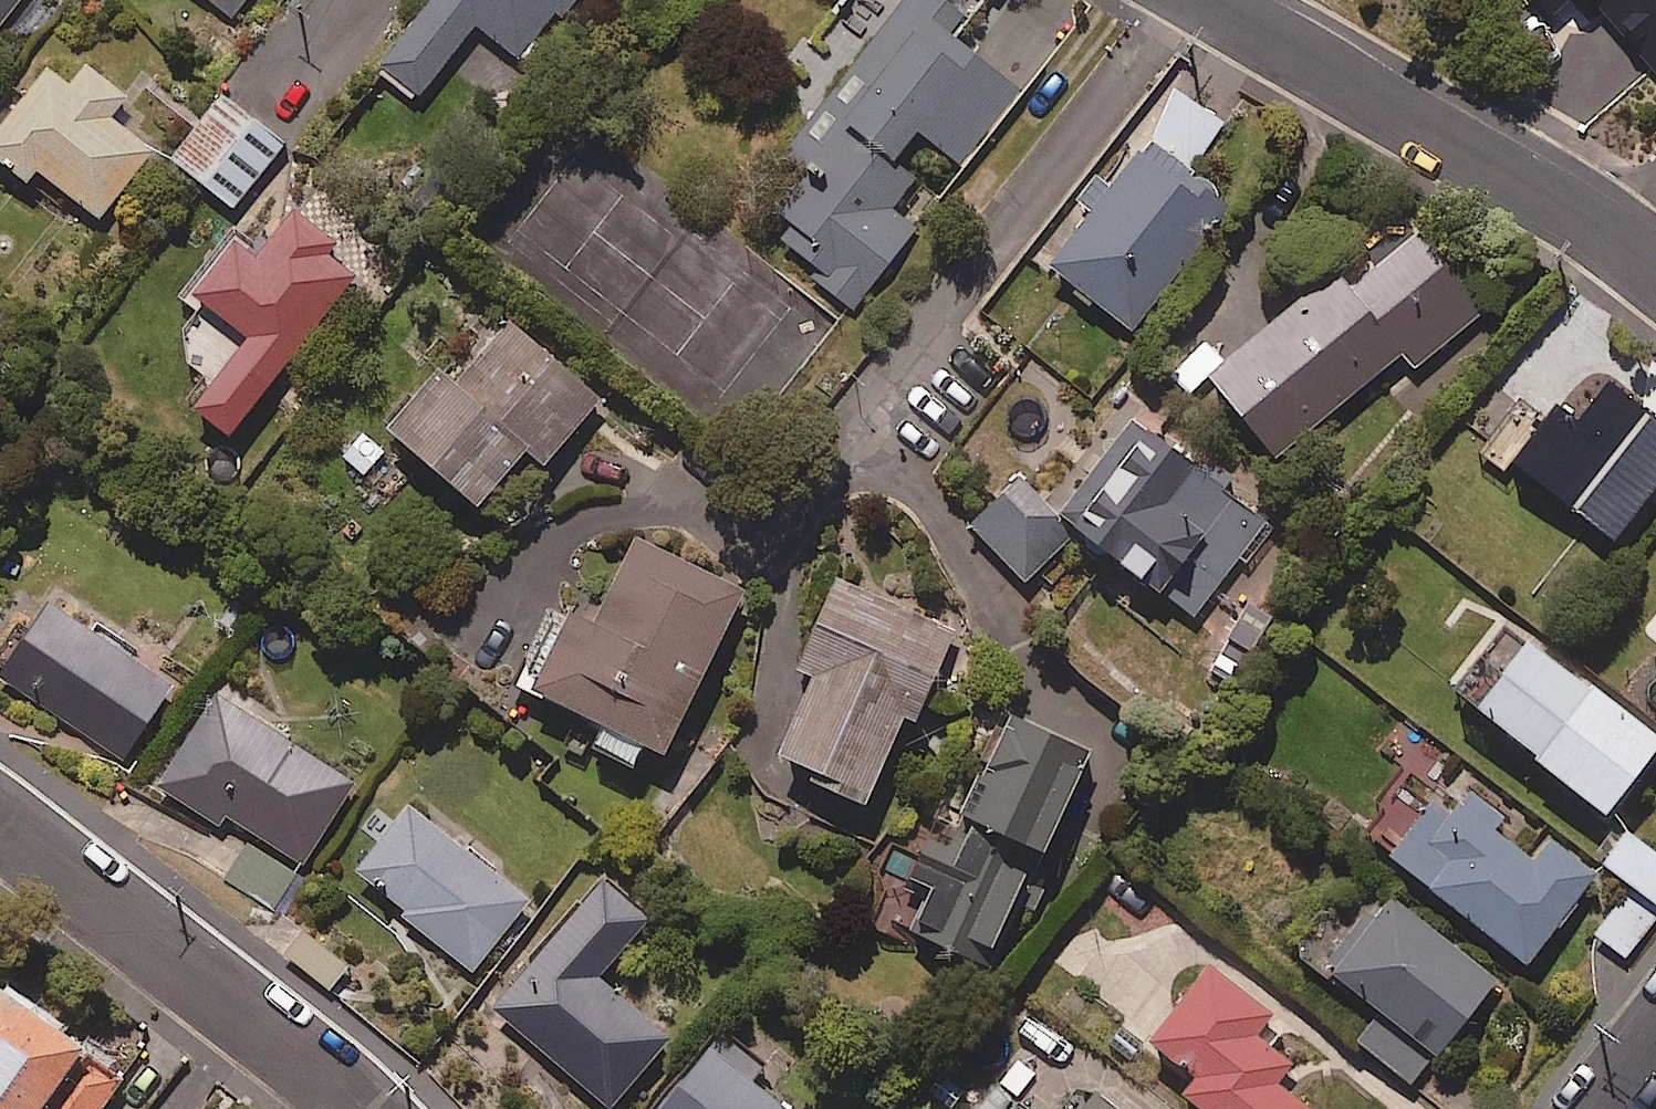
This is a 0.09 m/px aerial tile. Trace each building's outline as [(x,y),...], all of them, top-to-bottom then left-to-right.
[(1,27),(22,0),(0,0),(0,26),(1,27)] [(238,18),(253,0),(217,0),(238,18)] [(380,64),(420,96),(475,25),(518,58),(555,11),(562,17),(576,0),(430,0),(380,64)] [(896,11),(790,152),(823,177),(777,238),(859,300),(915,227),(891,210),(914,179),(891,162),(915,131),(964,168),(1021,91),(954,40),(970,19),(946,0),(882,0),(896,11)] [(1655,69),(1655,0),(1597,0),(1655,69)] [(92,63),(74,85),(52,68),(0,131),(0,155),(29,180),(40,167),(101,217),(155,151),(113,117),(131,95),(92,63)] [(1223,121),(1169,89),(1143,133),(1197,165),(1223,121)] [(288,141),(226,93),(175,160),(237,208),(288,141)] [(1228,205),(1143,139),(1045,265),(1130,332),(1228,205)] [(367,263),(300,211),(262,260),(239,242),(199,293),(214,305),(183,345),(221,375),(198,403),(235,432),(367,263)] [(1482,312),(1416,233),(1348,290),(1333,272),(1204,378),(1272,460),(1400,354),(1413,370),(1482,312)] [(605,397),(514,320),(463,381),(445,365),(396,424),(488,502),(531,450),(548,465),(605,397)] [(1641,412),(1618,440),(1584,413),(1530,479),(1609,542),(1655,484),(1655,423),(1641,412)] [(1275,519),(1130,415),(1056,517),(1200,622),(1275,519)] [(1069,533),(1009,477),(965,524),(1025,580),(1069,533)] [(750,587),(640,536),(601,620),(576,608),(538,689),(610,723),(600,743),(641,762),(651,740),(673,751),(750,587)] [(961,629),(844,579),(809,661),(781,649),(741,743),(780,760),(767,791),(861,832),(912,713),(923,718),(961,629)] [(177,683),(55,603),(5,679),(127,760),(177,683)] [(1526,643),(1472,711),(1602,815),(1655,749),(1655,739),(1591,687),(1587,692),(1526,643)] [(360,784),(223,691),(159,786),(220,827),(229,813),(306,864),(360,784)] [(1098,749),(1006,708),(955,826),(939,819),(895,919),(964,948),(971,931),(1002,944),(1043,848),(1053,853),(1098,749)] [(1503,816),(1471,790),(1449,817),(1430,802),(1386,858),(1523,968),(1598,875),(1553,839),(1534,863),(1492,830),(1503,816)] [(535,899),(414,802),(356,874),(477,971),(535,899)] [(1625,832),(1600,865),(1630,887),(1594,935),(1625,958),(1655,918),(1655,856),(1625,832)] [(299,873),(254,844),(230,880),(275,910),(299,873)] [(654,918),(606,877),(495,1007),(614,1108),(675,1037),(604,976),(654,918)] [(1494,982),(1384,894),(1323,970),(1378,1015),(1357,1041),(1411,1085),(1494,982)] [(1214,964),(1155,1038),(1198,1072),(1185,1088),(1211,1108),(1316,1108),(1281,1081),(1296,1062),(1260,1033),(1275,1013),(1214,964)] [(97,1043),(0,977),(0,1108),(52,1108),(97,1043)] [(733,1028),(668,1108),(797,1108),(756,1077),(771,1058),(733,1028)] [(1101,1091),(1086,1108),(1123,1108),(1101,1091)]
